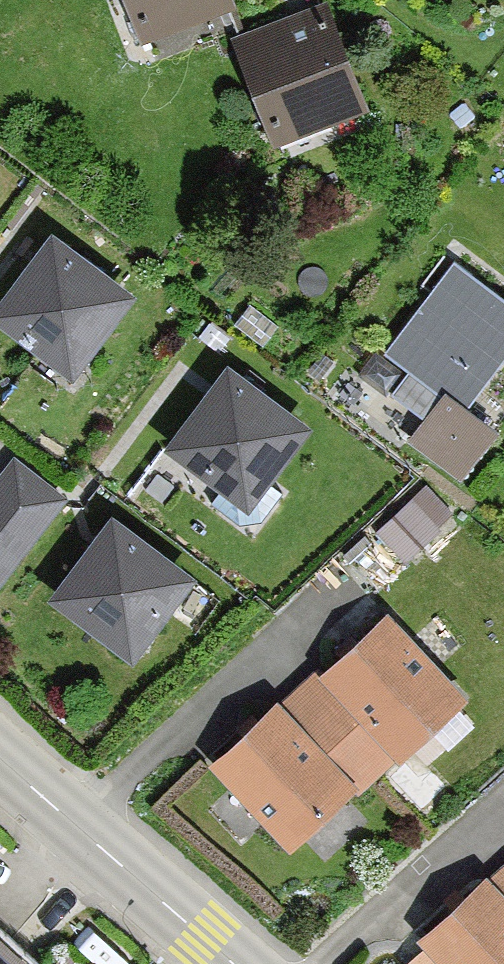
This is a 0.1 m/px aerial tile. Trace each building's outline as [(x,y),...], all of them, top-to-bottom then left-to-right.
[(228,0),(116,0),(131,45),(231,9),(228,0)] [(326,0),(312,0),(224,31),(265,144),(365,109),(326,0)] [(0,294),(0,332),(67,383),(131,299),(47,234),(0,294)] [(456,260),(356,400),(466,478),(501,428),(477,411),(503,373),(503,294),(456,260)] [(159,449),(243,512),(307,426),(223,363),(159,449)] [(0,476),(0,588),(71,496),(16,455),(0,476)] [(110,516),(46,600),(132,665),(196,581),(110,516)] [(285,699),(213,765),(237,791),(213,814),(247,851),(269,831),(293,857),(364,792),(371,799),(474,704),(391,615),(292,706),(285,699)] [(411,937),(436,963),(503,963),(503,866),(490,879),(483,871),(411,937)] [(0,930),(0,963),(39,963),(0,930)]
